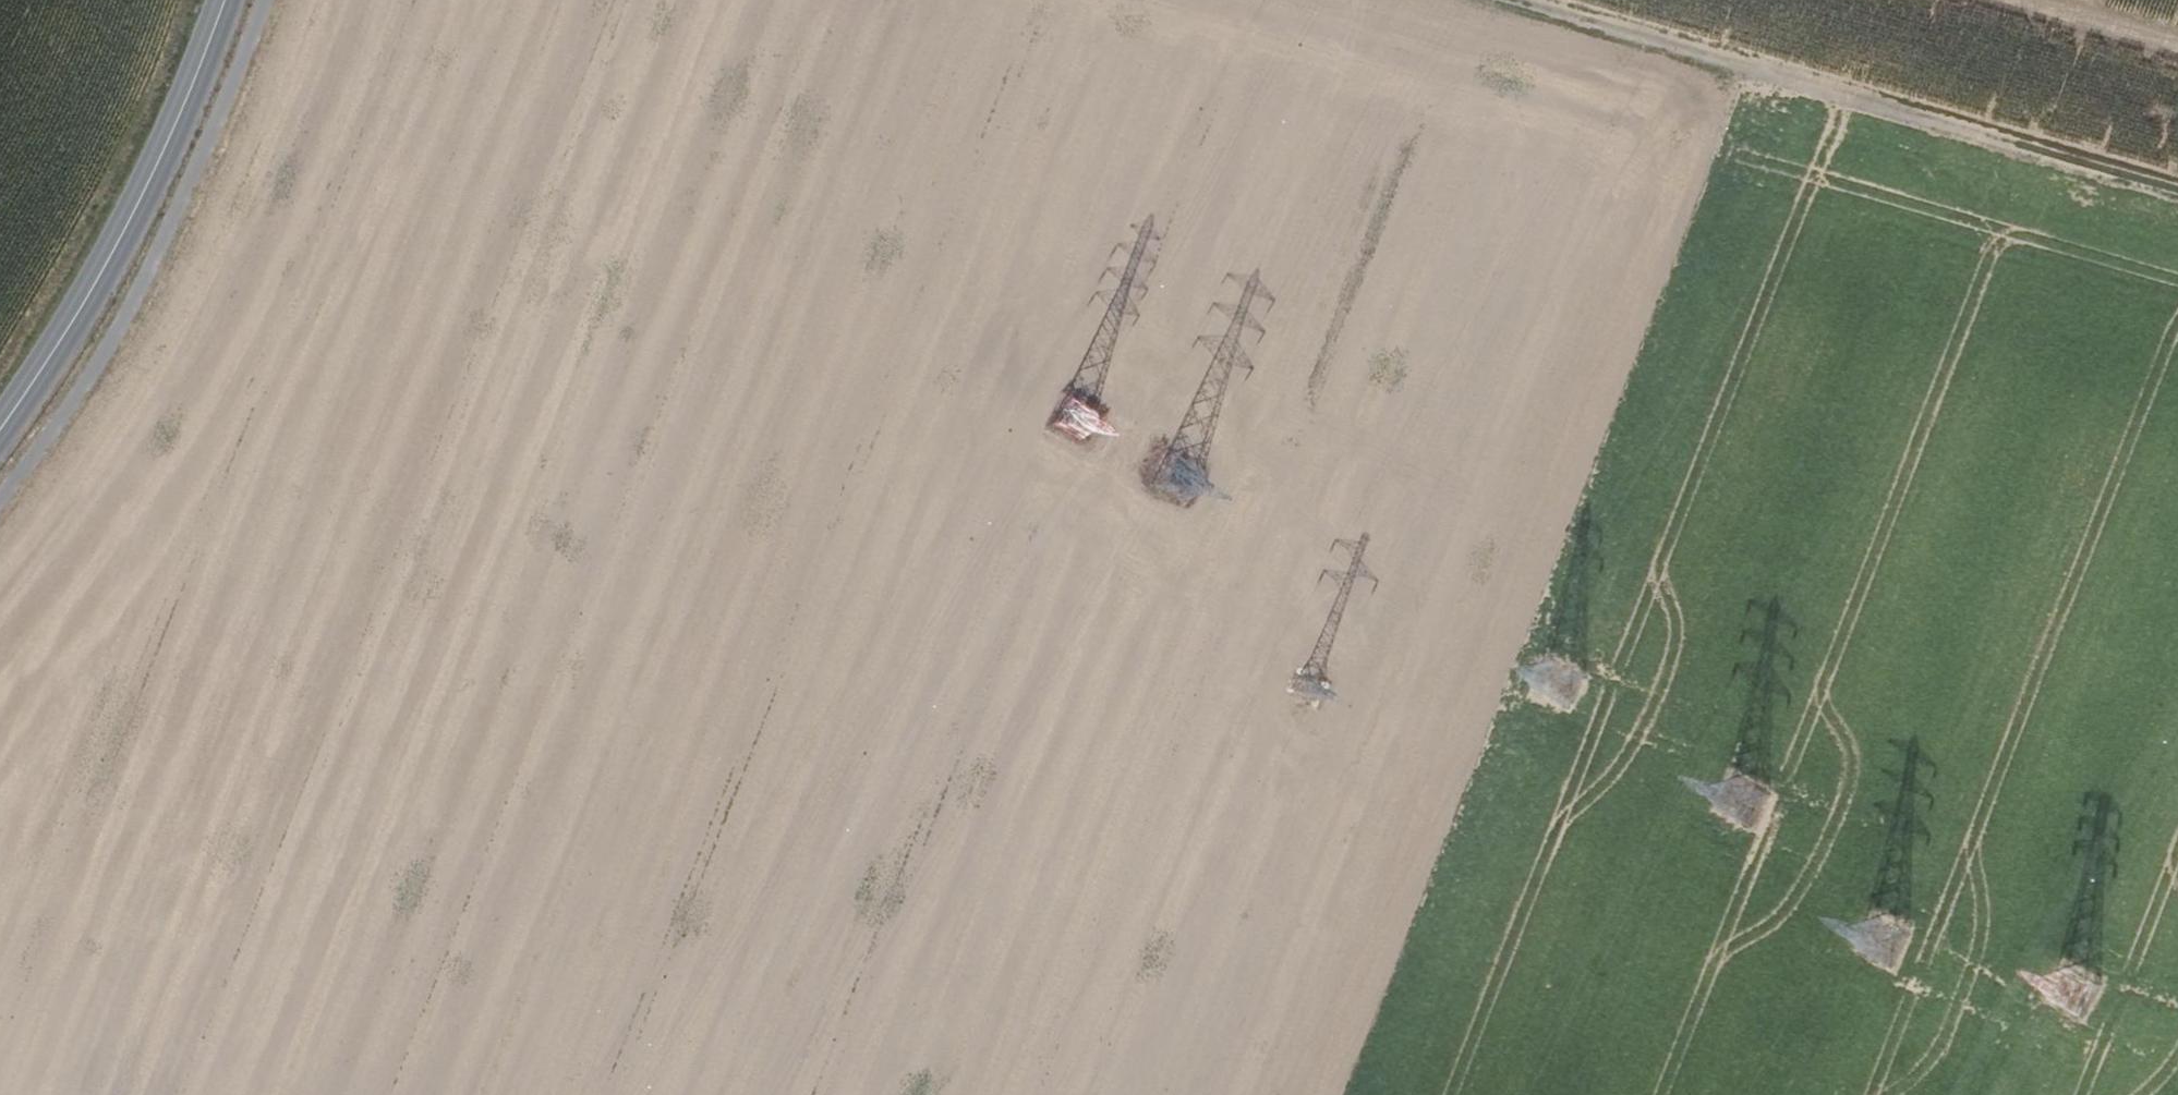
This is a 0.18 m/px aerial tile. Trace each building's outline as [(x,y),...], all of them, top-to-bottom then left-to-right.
[(1080,439),(1094,410),(1065,396),(1051,426),(1080,439)]
